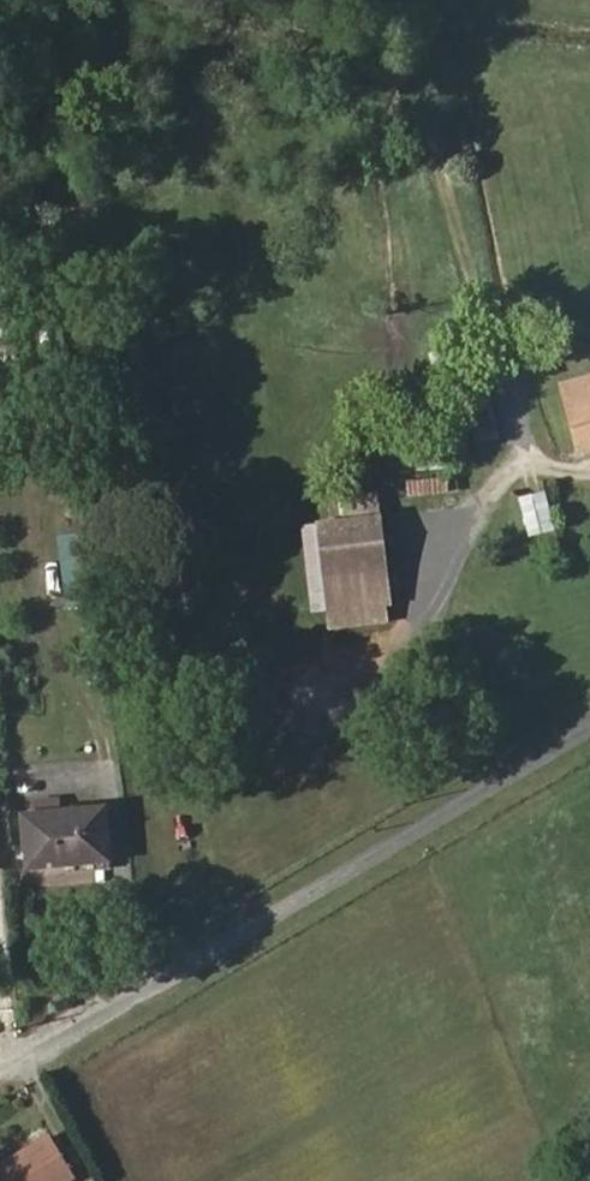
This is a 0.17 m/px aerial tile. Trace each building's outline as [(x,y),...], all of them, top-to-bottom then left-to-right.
[(8,289),(0,289),(0,360),(14,359),(8,289)] [(562,384),(579,452),(589,449),(589,377),(562,384)] [(7,382),(0,383),(0,415),(12,413),(7,382)] [(461,490),(460,478),(409,482),(410,494),(461,490)] [(386,492),(384,482),(362,485),(363,495),(375,493),(386,492)] [(388,603),(378,517),(375,493),(363,495),(343,497),(343,500),(346,521),(322,524),(319,524),(329,610),(382,604),(388,603)] [(553,529),(544,493),(521,499),(530,535),(553,529)] [(346,521),(343,500),(320,503),(322,524),(346,521)] [(329,610),(319,524),(305,526),(315,612),(329,610)] [(94,533),(64,534),(65,603),(95,603),(94,533)] [(331,627),(384,621),(382,604),(329,610),(331,627)] [(109,859),(104,808),(23,815),(28,867),(109,859)] [(72,1177),(48,1137),(0,1166),(0,1180),(66,1180),(72,1177)]
